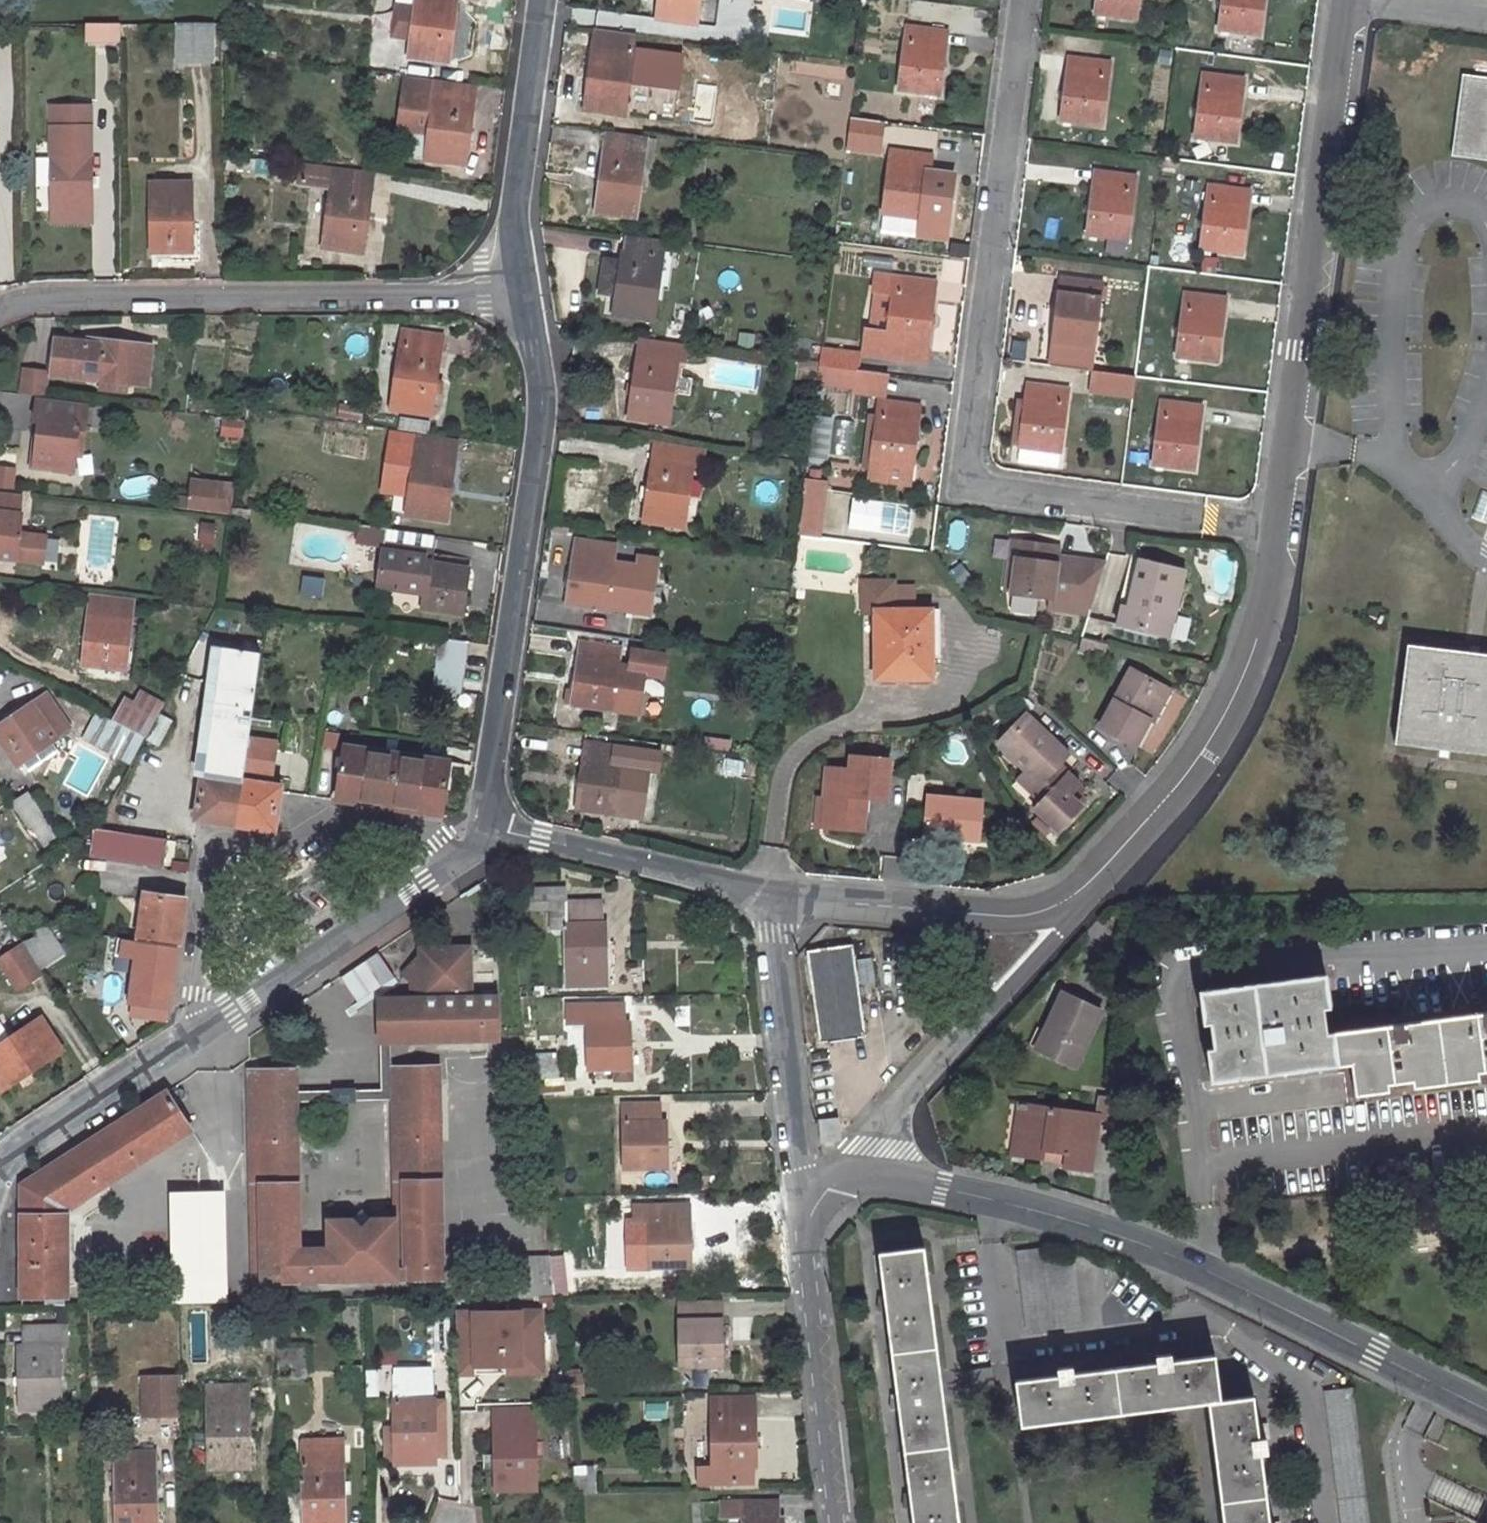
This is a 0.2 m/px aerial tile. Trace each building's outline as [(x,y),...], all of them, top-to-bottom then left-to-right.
[(408,57),(447,63),(456,0),(415,0),(408,57)] [(656,19),(696,24),(699,0),(659,0),(656,19)] [(1094,13),(1135,18),(1138,0),(1096,0),(1094,13)] [(1219,29),(1258,33),(1263,0),(1222,0),(1219,29)] [(213,23),(176,23),(176,61),(212,60),(213,23)] [(120,24),(87,24),(87,41),(120,41),(120,24)] [(907,26),(899,89),(938,94),(945,47),(942,47),(945,31),(907,26)] [(593,47),(584,110),(624,115),(634,34),(600,29),(597,47),(593,47)] [(224,37),(222,48),(241,51),(242,39),(224,37)] [(1067,73),(1061,120),(1101,124),(1109,62),(1071,58),(1070,74),(1067,73)] [(1242,95),(1238,95),(1240,78),(1203,74),(1195,136),(1234,141),(1242,95)] [(1451,155),(1486,160),(1486,78),(1461,75),(1451,155)] [(428,133),(425,160),(463,164),(472,102),(469,102),(471,86),(404,78),(398,129),(428,133)] [(932,117),(934,103),(917,100),(915,115),(932,117)] [(848,151),(885,154),(887,120),(850,117),(848,151)] [(605,148),(596,211),(635,217),(639,187),(648,188),(655,140),(609,134),(607,149),(605,148)] [(89,138),(50,139),(51,222),(72,222),(71,204),(90,204),(89,138)] [(891,150),(883,213),(922,218),(929,171),(926,171),(929,154),(891,150)] [(226,155),(225,169),(253,173),(255,160),(226,155)] [(303,165),(300,182),(330,186),(322,247),(361,253),(371,174),(303,165)] [(1092,186),(1087,234),(1126,239),(1134,175),(1096,171),(1095,186),(1092,186)] [(189,182),(151,182),(151,251),(190,250),(189,182)] [(1209,185),(1201,248),(1240,253),(1247,206),(1245,205),(1247,189),(1209,185)] [(90,204),(71,204),(72,222),(90,221),(90,204)] [(673,253),(662,252),(663,242),(625,237),(623,253),(621,253),(619,262),(603,260),(598,293),(615,294),(613,315),(653,320),(657,288),(668,290),(673,253)] [(1206,255),(1203,272),(1232,278),(1235,261),(1206,255)] [(894,276),(884,357),(924,362),(933,297),(930,296),(932,281),(894,276)] [(1059,292),(1051,356),(1090,361),(1101,282),(1063,278),(1061,293),(1059,292)] [(1222,314),(1221,313),(1223,297),(1185,292),(1177,355),(1217,361),(1222,314)] [(404,329),(393,408),(432,413),(441,351),(437,351),(440,335),(404,329)] [(57,339),(53,374),(105,379),(120,381),(148,384),(152,345),(89,339),(88,343),(57,339)] [(631,395),(628,417),(668,423),(672,393),(689,395),(692,378),(674,375),(676,360),(684,361),(686,346),(642,339),(640,355),(637,354),(633,383),(631,395)] [(817,380),(817,382),(853,387),(855,370),(857,353),(821,348),(819,362),(817,380)] [(798,359),(795,377),(817,380),(819,362),(798,359)] [(27,366),(20,391),(46,399),(53,374),(27,366)] [(883,373),(855,370),(853,387),(880,390),(883,373)] [(1136,376),(1097,371),(1095,391),(1134,395),(1136,376)] [(105,379),(104,389),(119,391),(120,381),(105,379)] [(623,382),(621,393),(631,395),(633,383),(623,382)] [(1057,468),(1060,452),(1068,389),(1029,384),(1028,400),(1025,400),(1019,446),(1017,463),(1057,468)] [(1025,400),(1019,398),(1013,446),(1019,446),(1025,400)] [(879,400),(871,463),(910,468),(917,421),(913,421),(915,405),(879,400)] [(1161,401),(1154,463),(1193,468),(1199,422),(1196,421),(1198,406),(1161,401)] [(92,426),(94,409),(61,406),(62,404),(38,402),(38,407),(35,406),(34,423),(36,423),(31,470),(73,474),(80,424),(92,426)] [(222,438),(246,439),(246,419),(222,418),(222,438)] [(406,418),(404,428),(436,433),(437,423),(406,418)] [(851,460),(852,420),(820,419),(819,460),(851,460)] [(402,433),(400,441),(416,443),(407,514),(447,519),(456,456),(452,455),(454,440),(402,433)] [(646,499),(643,521),(684,527),(688,494),(698,496),(705,447),(654,440),(648,486),(641,485),(639,498),(646,499)] [(871,463),(869,479),(908,484),(910,468),(871,463)] [(17,488),(18,467),(0,466),(0,487),(17,488)] [(219,473),(217,483),(216,494),(230,496),(236,485),(237,475),(219,473)] [(189,509),(228,514),(230,496),(216,494),(217,483),(192,480),(189,509)] [(804,480),(802,493),(818,495),(823,496),(825,483),(804,480)] [(0,493),(0,558),(42,563),(46,535),(19,532),(22,513),(20,513),(22,495),(0,493)] [(818,499),(818,495),(802,493),(797,535),(816,538),(821,500),(818,499)] [(232,508),(231,519),(247,521),(249,510),(232,508)] [(194,546),(213,551),(220,526),(201,521),(194,546)] [(952,547),(965,549),(967,523),(955,522),(952,547)] [(572,555),(567,602),(606,609),(613,560),(610,560),(612,543),(577,539),(575,556),(572,555)] [(1007,542),(999,594),(1008,596),(1014,559),(1017,559),(1019,543),(1007,542)] [(1014,559),(1008,596),(1049,601),(1047,609),(1069,612),(1070,606),(1076,566),(1077,561),(1055,558),(1053,565),(1044,564),(1046,548),(1019,543),(1017,559),(1014,559)] [(431,561),(424,560),(425,550),(385,544),(380,578),(402,581),(400,589),(426,592),(424,609),(463,614),(470,566),(431,561)] [(1046,548),(1044,564),(1053,565),(1055,558),(1056,549),(1046,548)] [(425,550),(424,560),(431,561),(432,551),(425,550)] [(1132,593),(1129,608),(1128,608),(1120,606),(1116,626),(1167,638),(1183,570),(1136,559),(1128,593),(1132,593)] [(951,571),(962,589),(975,581),(965,563),(951,571)] [(1076,566),(1070,606),(1086,608),(1092,568),(1076,566)] [(380,578),(378,586),(400,589),(402,581),(380,578)] [(863,612),(876,612),(875,610),(893,610),(893,601),(893,581),(863,582),(863,612)] [(85,664),(124,669),(132,597),(92,593),(85,664)] [(916,610),(916,601),(893,601),(893,610),(916,610)] [(893,610),(875,610),(876,612),(876,678),(930,677),(929,610),(916,610),(893,610)] [(1177,639),(1190,642),(1195,620),(1182,617),(1177,639)] [(468,640),(440,637),(434,688),(460,692),(468,640)] [(1076,651),(1089,654),(1091,649),(1103,651),(1104,644),(1080,638),(1076,651)] [(571,704),(571,705),(638,714),(643,674),(662,677),(665,654),(632,650),(630,665),(618,663),(620,647),(581,641),(574,690),(567,689),(565,703),(571,704)] [(202,775),(196,818),(237,824),(243,778),(248,744),(261,651),(215,645),(196,774),(202,775)] [(1393,744),(1486,755),(1486,654),(1405,645),(1393,744)] [(1129,672),(1103,732),(1136,745),(1149,715),(1143,712),(1157,683),(1129,672)] [(1157,683),(1143,712),(1149,715),(1152,716),(1166,686),(1157,683)] [(125,698),(113,721),(145,738),(159,712),(164,703),(144,692),(136,704),(125,698)] [(51,737),(67,726),(46,695),(0,727),(0,737),(17,763),(21,760),(52,740),(51,737)] [(145,738),(145,739),(158,745),(172,719),(159,712),(145,738)] [(97,714),(87,733),(131,756),(141,738),(97,714)] [(1061,768),(1057,764),(1067,753),(1029,717),(1001,746),(1027,771),(1024,774),(1040,789),(1061,768)] [(87,733),(84,739),(128,762),(131,756),(87,733)] [(52,740),(21,760),(28,771),(59,750),(52,740)] [(586,742),(577,806),(617,811),(623,764),(638,767),(640,750),(586,742)] [(275,748),(248,744),(243,778),(270,782),(275,748)] [(452,759),(346,745),(338,799),(444,814),(452,759)] [(1067,753),(1057,764),(1061,768),(1071,757),(1067,753)] [(863,832),(866,798),(886,799),(890,763),(853,760),(851,772),(829,770),(826,801),(833,809),(831,829),(863,832)] [(1024,774),(1014,784),(1038,808),(1070,776),(1061,768),(1040,789),(1024,774)] [(1082,809),(1071,799),(1082,788),(1070,776),(1036,811),(1059,833),(1082,809)] [(243,778),(237,824),(275,830),(281,784),(270,782),(243,778)] [(30,791),(14,801),(45,851),(61,842),(30,791)] [(929,798),(925,840),(981,845),(984,802),(929,798)] [(831,829),(833,809),(826,801),(820,800),(817,828),(831,829)] [(97,827),(92,854),(163,865),(167,838),(97,827)] [(563,888),(534,889),(533,909),(552,909),(552,929),(567,929),(568,985),(608,984),(606,923),(602,923),(602,901),(564,902),(563,888)] [(145,893),(138,940),(177,945),(184,899),(145,893)] [(34,929),(18,934),(19,936),(22,941),(36,935),(34,929)] [(36,935),(22,941),(40,966),(40,967),(65,950),(51,930),(36,935)] [(19,936),(0,948),(0,965),(13,984),(40,966),(22,941),(19,936)] [(153,992),(151,1001),(169,1004),(177,945),(138,940),(119,937),(116,954),(131,956),(129,966),(135,967),(130,999),(143,1001),(144,991),(153,992)] [(853,943),(807,951),(820,1041),(867,1035),(860,985),(856,959),(853,943)] [(473,948),(422,949),(422,956),(405,974),(414,982),(423,982),(424,1042),(502,1040),(501,997),(473,998),(473,948)] [(873,957),(856,959),(860,985),(876,983),(873,957)] [(1323,1008),(1330,1006),(1325,974),(1206,990),(1210,1022),(1214,1047),(1218,1081),(1350,1064),(1354,1088),(1387,1083),(1412,1080),(1477,1072),(1486,1070),(1486,1011),(1326,1032),(1323,1008)] [(395,1068),(395,1043),(424,1042),(423,982),(414,982),(414,999),(381,1000),(382,1090),(297,1092),(297,1103),(396,1101),(395,1068)] [(544,986),(536,986),(536,995),(544,995),(544,986)] [(1206,990),(1199,991),(1203,1024),(1210,1022),(1206,990)] [(144,991),(143,1001),(151,1001),(153,992),(144,991)] [(1063,992),(1037,1050),(1076,1067),(1102,1011),(1063,992)] [(130,999),(130,1003),(169,1008),(169,1004),(151,1001),(143,1001),(130,999)] [(624,1004),(589,1005),(590,1071),(616,1070),(630,1070),(629,1022),(625,1022),(624,1004)] [(57,1042),(41,1016),(0,1044),(0,1086),(2,1089),(62,1050),(57,1042)] [(1214,1047),(1206,1048),(1210,1082),(1218,1081),(1214,1047)] [(297,1070),(250,1071),(255,1282),(318,1281),(398,1277),(445,1277),(441,1067),(395,1068),(396,1101),(397,1219),(373,1220),(363,1210),(354,1220),(329,1221),(330,1249),(300,1249),(297,1103),(297,1092),(297,1070)] [(630,1070),(616,1070),(616,1082),(634,1082),(633,1070),(630,1070)] [(1477,1072),(1412,1080),(1412,1087),(1478,1079),(1477,1072)] [(565,1078),(539,1080),(541,1093),(566,1091),(565,1078)] [(1387,1083),(1354,1088),(1355,1095),(1388,1090),(1387,1083)] [(167,1090),(22,1186),(23,1296),(69,1296),(69,1210),(193,1129),(167,1090)] [(659,1104),(625,1105),(626,1169),(666,1169),(664,1121),(660,1122),(659,1104)] [(1020,1104),(1020,1109),(1027,1110),(1022,1136),(1015,1135),(1012,1154),(1045,1158),(1046,1149),(1057,1150),(1055,1159),(1064,1161),(1064,1167),(1091,1171),(1099,1116),(1020,1104)] [(1020,1109),(1015,1135),(1022,1136),(1027,1110),(1020,1109)] [(1046,1149),(1045,1158),(1055,1159),(1057,1150),(1046,1149)] [(215,1205),(175,1206),(176,1283),(217,1282),(215,1205)] [(690,1205),(635,1207),(636,1221),(650,1221),(652,1268),(692,1267),(690,1205)] [(923,1377),(941,1374),(932,1304),(914,1306),(910,1277),(928,1275),(925,1247),(879,1253),(885,1295),(887,1310),(898,1395),(900,1409),(911,1495),(913,1508),(914,1522),(961,1522),(958,1502),(939,1504),(936,1476),(954,1474),(945,1403),(927,1406),(923,1377)] [(1045,1248),(1019,1250),(1029,1331),(1081,1325),(1073,1258),(1046,1261),(1045,1248)] [(551,1255),(519,1256),(519,1296),(555,1295),(551,1255)] [(928,1275),(910,1277),(914,1306),(932,1304),(928,1275)] [(880,1295),(878,1309),(887,1310),(885,1295),(880,1295)] [(717,1304),(686,1305),(686,1319),(683,1319),(684,1368),(721,1368),(720,1318),(718,1318),(717,1304)] [(543,1310),(458,1312),(459,1373),(478,1373),(478,1365),(522,1364),(522,1344),(543,1344),(543,1310)] [(25,1344),(21,1344),(21,1409),(61,1409),(61,1345),(68,1345),(68,1326),(25,1326),(25,1344)] [(544,1372),(543,1344),(522,1344),(522,1364),(478,1365),(478,1373),(544,1372)] [(1160,1352),(1144,1354),(1145,1364),(1158,1362),(1157,1355),(1160,1355),(1160,1352)] [(1271,1522),(1262,1454),(1269,1453),(1268,1440),(1267,1436),(1259,1437),(1258,1425),(1255,1395),(1222,1399),(1217,1355),(1174,1360),(1172,1353),(1160,1355),(1157,1355),(1158,1362),(1145,1364),(1074,1373),(1073,1365),(1061,1367),(1058,1368),(1059,1375),(1046,1377),(1017,1380),(1023,1425),(1068,1419),(1066,1401),(1095,1397),(1097,1415),(1162,1407),(1160,1388),(1189,1385),(1191,1403),(1209,1401),(1215,1445),(1234,1443),(1237,1469),(1218,1471),(1225,1522),(1271,1522)] [(304,1361),(278,1362),(279,1387),(304,1385),(304,1361)] [(1060,1365),(1045,1367),(1046,1377),(1059,1375),(1058,1368),(1061,1367),(1060,1365)] [(992,1368),(964,1372),(966,1387),(994,1383),(992,1368)] [(435,1373),(395,1375),(396,1426),(396,1441),(396,1464),(438,1463),(435,1373)] [(941,1374),(923,1377),(927,1406),(945,1403),(941,1374)] [(181,1411),(181,1376),(146,1376),(146,1411),(181,1411)] [(249,1383),(209,1384),(209,1432),(209,1447),(210,1469),(251,1468),(249,1383)] [(1189,1385),(1160,1388),(1162,1407),(1191,1403),(1189,1385)] [(1326,1391),(1343,1522),(1371,1522),(1353,1387),(1326,1391)] [(754,1396),(714,1397),(716,1463),(700,1467),(701,1484),(756,1482),(754,1396)] [(1095,1397),(1066,1401),(1068,1419),(1097,1415),(1095,1397)] [(648,1402),(647,1419),(669,1419),(669,1402),(648,1402)] [(535,1408),(495,1409),(496,1454),(484,1455),(485,1470),(497,1470),(497,1491),(537,1490),(535,1408)] [(1268,1423),(1258,1425),(1259,1437),(1267,1436),(1268,1440),(1271,1440),(1268,1423)] [(396,1426),(387,1426),(387,1441),(396,1441),(396,1426)] [(84,1427),(70,1428),(70,1439),(84,1439),(84,1427)] [(209,1432),(195,1432),(195,1447),(209,1447),(209,1432)] [(304,1440),(305,1493),(305,1506),(306,1522),(345,1522),(344,1440),(304,1440)] [(1234,1443),(1215,1445),(1218,1471),(1237,1469),(1234,1443)] [(115,1450),(117,1497),(117,1512),(118,1522),(158,1522),(156,1449),(115,1450)] [(954,1474),(936,1476),(939,1504),(958,1502),(954,1474)] [(594,1477),(576,1478),(577,1493),(594,1493),(594,1477)] [(305,1506),(305,1493),(295,1493),(296,1506),(305,1506)] [(117,1497),(104,1498),(105,1512),(117,1512),(117,1497)] [(723,1501),(723,1519),(744,1518),(744,1522),(784,1522),(784,1517),(780,1517),(779,1500),(723,1501)]
